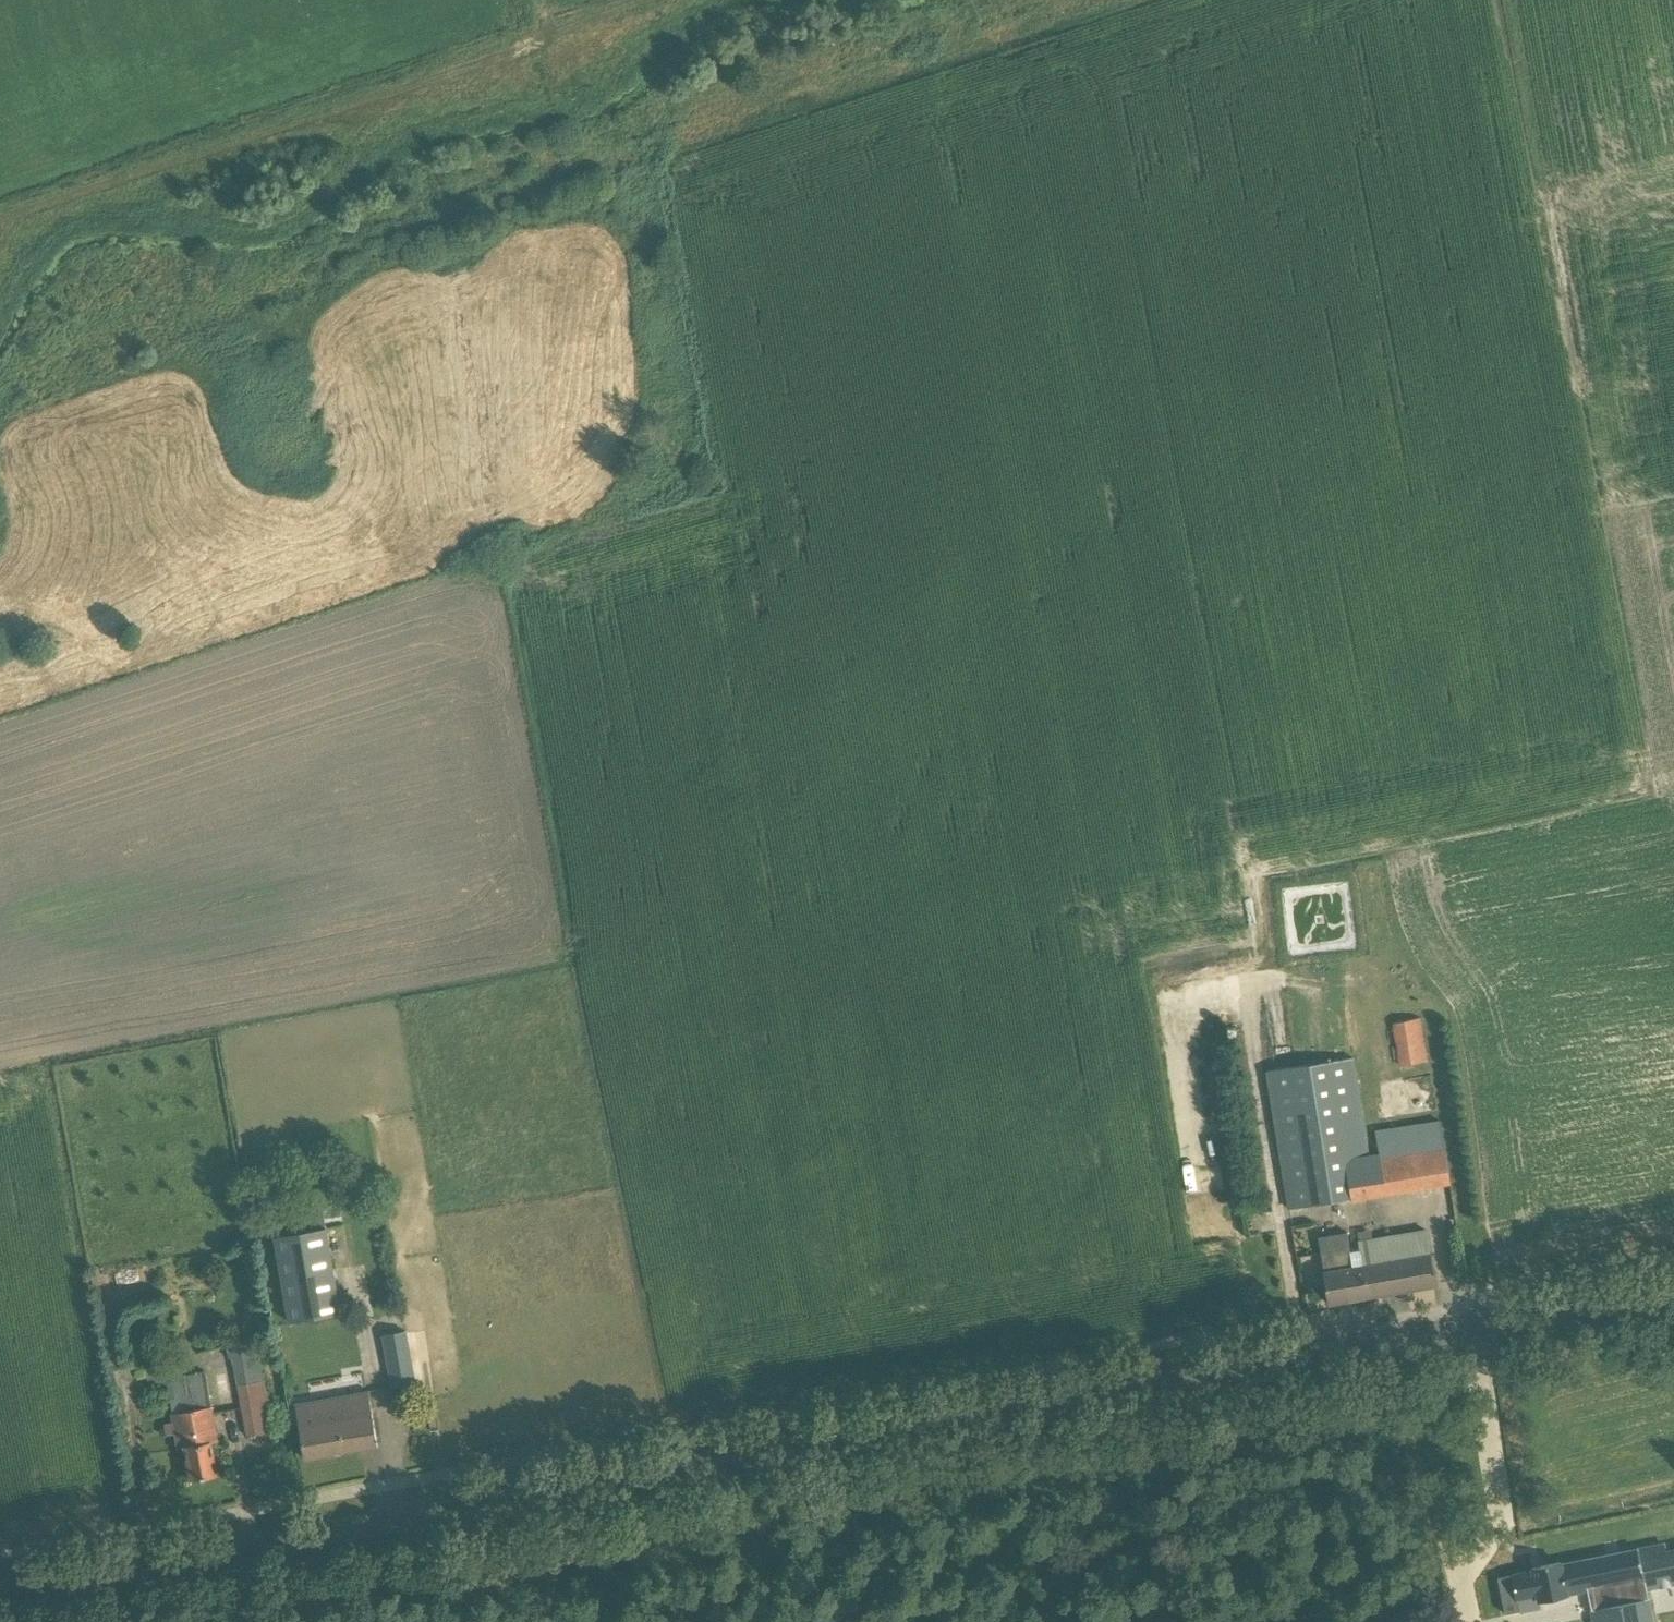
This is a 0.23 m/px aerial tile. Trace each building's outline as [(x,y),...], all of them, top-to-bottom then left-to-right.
[(1419,1018),(1393,1022),(1400,1065),(1426,1061),(1419,1018)] [(1351,1058),(1265,1072),(1287,1209),(1448,1184),(1438,1122),(1374,1132),(1377,1154),(1366,1156),(1351,1058)] [(323,1209),(284,1216),(288,1235),(275,1238),(290,1324),(342,1314),(323,1209)] [(1352,1267),(1348,1245),(1346,1231),(1317,1237),(1329,1305),(1435,1286),(1426,1231),(1358,1243),(1362,1265),(1352,1267)] [(393,1387),(416,1383),(406,1332),(384,1336),(393,1387)] [(257,1339),(226,1344),(229,1358),(233,1357),(247,1436),(273,1431),(257,1339)] [(213,1408),(206,1373),(167,1380),(175,1422),(166,1424),(168,1436),(177,1434),(180,1449),(186,1448),(192,1481),(218,1476),(212,1443),(218,1442),(212,1408),(213,1408)] [(379,1447),(366,1375),(342,1380),(345,1396),(305,1403),(304,1399),(296,1401),(306,1460),(379,1447)] [(1582,1561),(1562,1566),(1561,1563),(1533,1568),(1533,1571),(1498,1579),(1506,1614),(1521,1611),(1518,1600),(1538,1596),(1540,1601),(1588,1591),(1595,1621),(1654,1621),(1647,1590),(1673,1584),(1673,1555),(1666,1556),(1664,1544),(1582,1561)]
